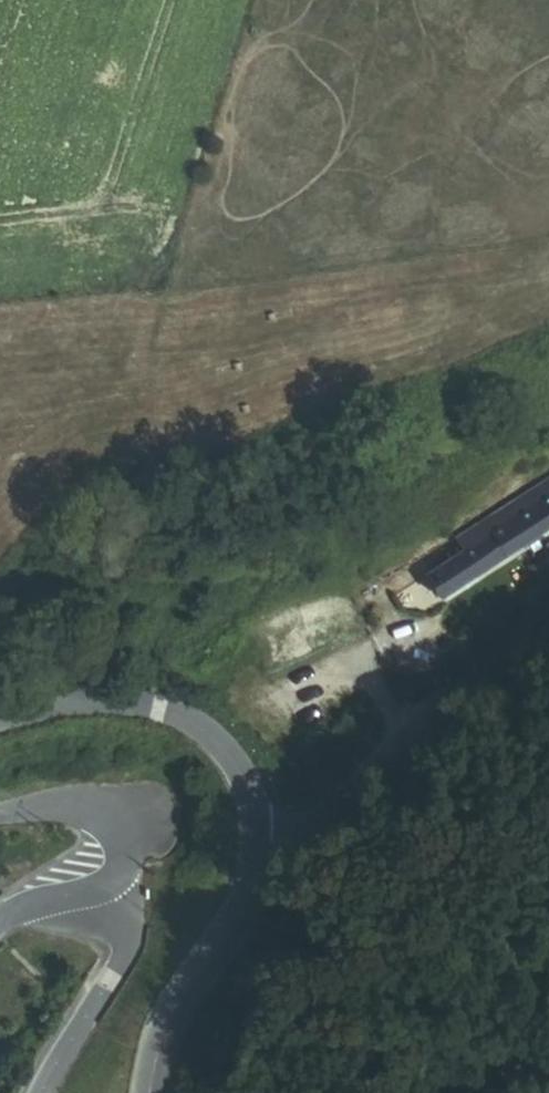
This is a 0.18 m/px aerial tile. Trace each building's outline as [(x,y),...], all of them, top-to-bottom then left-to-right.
[(445,599),(548,531),(548,486),(514,509),(521,518),(431,577),(445,599)] [(74,934),(79,929),(71,921),(65,926),(74,934)]
